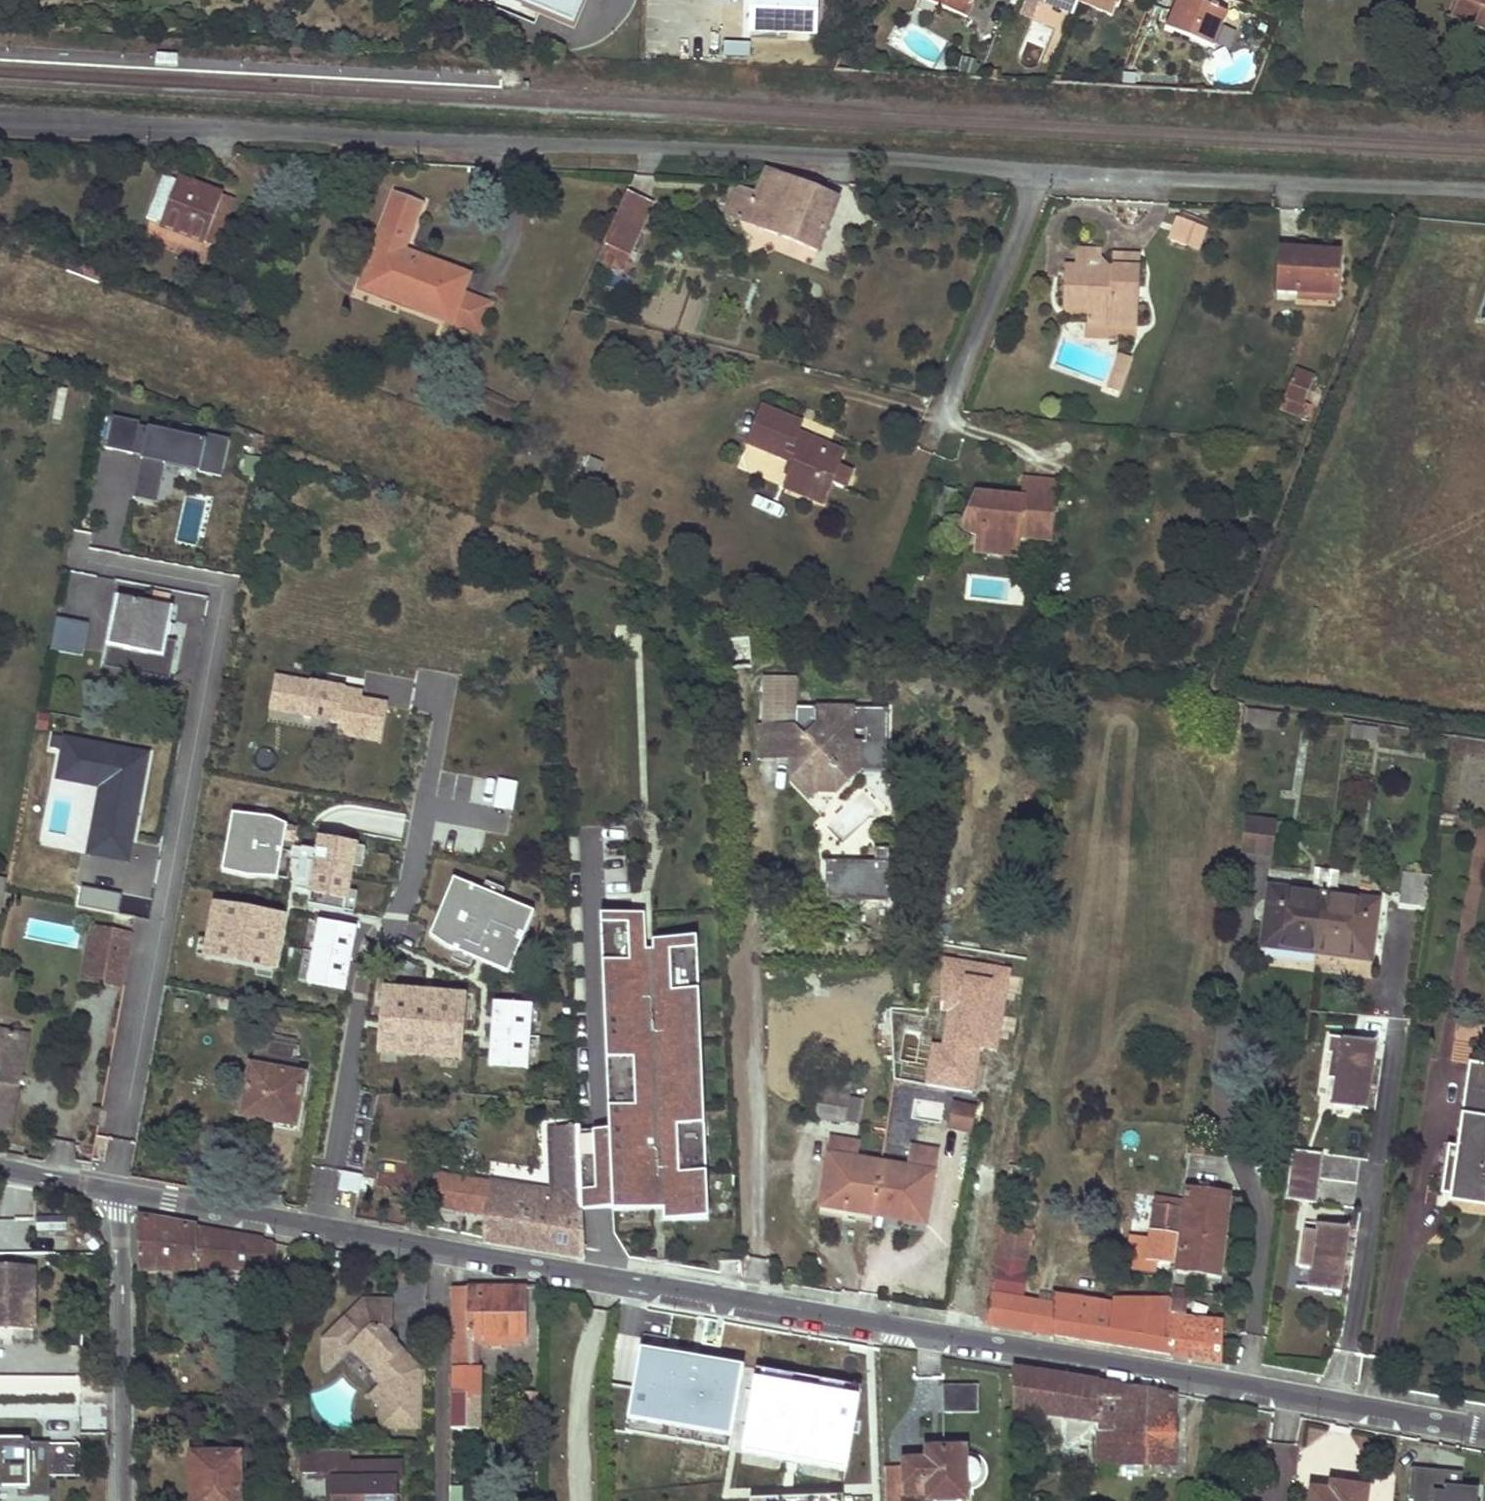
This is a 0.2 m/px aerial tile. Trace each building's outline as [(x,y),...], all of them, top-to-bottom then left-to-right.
[(518,13),(522,4),(512,0),(487,0),(518,13)] [(522,4),(575,26),(586,0),(512,0),(522,4)] [(967,18),(974,0),(943,0),(940,7),(967,18)] [(1039,1),(1037,0),(1025,0),(1020,13),(1032,18),(1039,1)] [(1039,1),(1041,1),(1074,15),(1079,3),(1080,0),(1037,0),(1039,1)] [(1112,17),(1115,7),(1118,8),(1120,2),(1118,1),(1118,0),(1080,0),(1079,3),(1112,17)] [(1217,10),(1191,0),(1178,0),(1166,28),(1213,47),(1226,14),(1217,10)] [(1217,10),(1218,8),(1212,5),(1214,0),(1191,0),(1217,10)] [(1452,19),(1461,23),(1469,3),(1462,0),(1460,0),(1452,19)] [(1469,3),(1461,23),(1484,32),(1484,0),(1462,0),(1469,3)] [(727,24),(726,37),(756,39),(757,26),(727,24)] [(722,61),(749,62),(750,42),(723,41),(722,61)] [(157,64),(176,66),(176,56),(157,55),(157,64)] [(727,214),(816,251),(837,200),(767,171),(757,196),(741,189),(737,191),(727,214)] [(217,248),(235,201),(178,179),(177,181),(162,175),(146,219),(161,224),(160,226),(217,248)] [(603,243),(628,254),(651,204),(626,193),(603,243)] [(402,304),(451,322),(469,275),(403,251),(419,209),(394,199),(363,281),(404,297),(402,304)] [(1178,218),(1170,240),(1185,246),(1194,224),(1178,218)] [(1277,293),(1337,296),(1339,258),(1298,256),(1298,250),(1279,249),(1277,293)] [(1339,258),(1339,253),(1298,250),(1298,256),(1339,258)] [(1076,252),(1075,268),(1100,269),(1101,253),(1076,252)] [(1064,267),(1062,309),(1088,310),(1093,311),(1093,313),(1109,314),(1109,325),(1137,326),(1140,258),(1112,256),(1112,269),(1111,278),(1100,278),(1100,269),(1075,268),(1064,267)] [(80,276),(98,283),(102,273),(84,266),(80,276)] [(1100,269),(1100,278),(1111,278),(1112,269),(1100,269)] [(402,304),(404,297),(363,281),(361,288),(402,304)] [(1088,310),(1088,324),(1109,325),(1109,314),(1093,313),(1093,311),(1088,310)] [(1113,375),(1123,379),(1130,358),(1120,355),(1113,375)] [(1285,397),(1303,404),(1312,381),(1294,374),(1285,397)] [(1108,389),(1119,393),(1123,379),(1113,375),(1108,389)] [(800,424),(763,408),(748,443),(781,456),(788,452),(795,455),(797,461),(786,488),(821,503),(830,482),(844,488),(851,471),(837,465),(840,458),(838,451),(807,438),(806,441),(795,436),(796,433),(800,424)] [(139,423),(113,417),(106,449),(132,455),(133,451),(143,453),(142,457),(138,475),(162,480),(166,464),(167,460),(199,468),(199,472),(221,478),(229,441),(206,436),(205,442),(139,427),(139,423)] [(166,464),(199,472),(199,468),(167,460),(166,464)] [(162,480),(138,475),(133,498),(156,503),(162,480)] [(1052,525),(1057,482),(1024,479),(1022,498),(1021,503),(1009,501),(1010,497),(975,493),(960,530),(978,537),(977,544),(1010,557),(1018,538),(1034,539),(1036,523),(1052,525)] [(1050,541),(1052,525),(1036,523),(1034,539),(1050,541)] [(163,658),(173,608),(117,597),(107,647),(163,658)] [(88,624),(55,618),(50,649),(82,656),(88,624)] [(362,692),(275,676),(269,709),(304,715),(304,717),(339,723),(355,726),(353,736),(380,742),(387,705),(361,701),(362,692)] [(795,726),(775,725),(774,758),(792,758),(802,768),(790,779),(809,799),(816,792),(836,792),(837,770),(859,770),(859,742),(852,742),(852,708),(815,708),(815,728),(806,737),(795,726)] [(1247,710),(1245,725),(1268,728),(1270,713),(1247,710)] [(1268,728),(1278,729),(1280,714),(1270,713),(1268,728)] [(339,723),(337,734),(353,736),(355,726),(339,723)] [(775,725),(759,725),(758,758),(774,758),(775,725)] [(1376,729),(1351,726),(1349,739),(1375,742),(1376,729)] [(148,754),(54,736),(51,748),(62,750),(57,779),(100,787),(87,854),(128,862),(148,754)] [(792,758),(790,779),(802,768),(792,758)] [(837,770),(836,792),(859,770),(837,770)] [(474,779),(472,801),(484,802),(486,780),(474,779)] [(499,780),(494,807),(512,810),(517,783),(499,780)] [(272,819),(233,814),(222,872),(248,877),(277,879),(277,878),(280,861),(288,863),(292,845),(283,844),(287,827),(272,819)] [(1439,827),(1452,829),(1454,816),(1441,814),(1439,827)] [(1247,819),(1243,852),(1270,855),(1274,823),(1247,819)] [(297,829),(287,827),(283,844),(292,845),(288,863),(280,861),(277,878),(287,880),(291,860),(300,862),(295,888),(311,891),(312,881),(304,880),(308,860),(316,862),(318,852),(293,848),(297,829)] [(356,844),(320,838),(318,852),(316,862),(308,860),(304,880),(312,881),(311,891),(308,906),(344,913),(344,911),(347,891),(352,866),(356,846),(356,844)] [(352,866),(361,867),(364,848),(356,846),(352,866)] [(874,861),(825,860),(825,890),(874,891),(874,861)] [(1271,890),(1264,944),(1316,951),(1327,871),(1315,869),(1312,895),(1271,890)] [(1316,951),(1368,958),(1375,904),(1335,898),(1338,872),(1327,871),(1316,951)] [(1424,874),(1402,872),(1399,904),(1420,906),(1424,874)] [(481,890),(454,879),(430,936),(446,947),(455,951),(474,959),(508,973),(509,971),(517,952),(533,912),(500,898),(481,890)] [(485,882),(481,890),(500,898),(503,890),(485,882)] [(344,911),(353,912),(356,892),(347,891),(344,911)] [(217,903),(206,958),(273,972),(285,917),(217,903)] [(643,914),(599,914),(607,1131),(576,1132),(577,1150),(578,1197),(579,1210),(608,1209),(609,1211),(663,1208),(663,1220),(708,1219),(694,939),(652,940),(652,951),(644,950),(643,914)] [(307,983),(345,990),(356,928),(318,921),(307,983)] [(112,934),(93,930),(89,952),(108,956),(112,934)] [(89,952),(84,979),(123,986),(132,937),(112,934),(108,956),(89,952)] [(474,959),(455,951),(452,960),(470,967),(474,959)] [(517,952),(509,971),(517,974),(525,956),(517,952)] [(1010,972),(943,960),(943,1011),(950,1012),(944,1048),(934,1046),(927,1086),(971,1094),(979,1047),(996,1050),(1010,972)] [(467,997),(382,991),(377,1052),(462,1058),(467,997)] [(207,994),(205,1006),(226,1010),(228,998),(207,994)] [(529,1068),(532,1005),(494,1003),(491,1066),(529,1068)] [(9,1027),(6,1042),(0,1041),(0,1127),(9,1129),(28,1031),(9,1027)] [(298,1035),(258,1028),(256,1040),(296,1047),(298,1035)] [(1367,1112),(1374,1059),(1352,1056),(1354,1040),(1329,1037),(1326,1053),(1330,1054),(1326,1078),(1336,1080),(1332,1107),(1351,1110),(1351,1111),(1359,1113),(1360,1111),(1367,1112)] [(273,1122),(295,1127),(305,1076),(291,1074),(296,1047),(256,1040),(243,1109),(274,1115),(273,1122)] [(1376,1043),(1354,1040),(1352,1056),(1374,1059),(1376,1043)] [(1469,1063),(1457,1147),(1450,1195),(1450,1196),(1484,1201),(1484,1065),(1469,1063)] [(851,1083),(821,1078),(819,1091),(849,1096),(851,1083)] [(819,1091),(815,1118),(845,1123),(849,1096),(819,1091)] [(943,1093),(938,1124),(974,1130),(976,1115),(957,1111),(959,1095),(943,1093)] [(858,1125),(862,1098),(849,1096),(845,1123),(858,1125)] [(1331,1116),(1348,1118),(1351,1111),(1351,1110),(1332,1107),(1331,1116)] [(243,1109),(242,1117),(273,1122),(274,1115),(243,1109)] [(101,1111),(95,1110),(92,1126),(98,1127),(101,1111)] [(104,1128),(107,1112),(101,1111),(98,1127),(104,1128)] [(576,1126),(553,1128),(553,1151),(577,1150),(576,1132),(576,1126)] [(830,1138),(819,1207),(847,1211),(848,1206),(873,1211),(881,1163),(855,1159),(858,1143),(830,1138)] [(911,1146),(908,1167),(881,1163),(873,1211),(898,1215),(898,1219),(925,1224),(937,1151),(911,1146)] [(1457,1147),(1448,1146),(1441,1194),(1450,1195),(1457,1147)] [(1290,1149),(1284,1199),(1316,1203),(1322,1153),(1290,1149)] [(577,1150),(553,1151),(553,1194),(578,1197),(577,1150)] [(434,1175),(429,1207),(452,1210),(453,1202),(486,1207),(485,1215),(483,1241),(535,1250),(580,1257),(578,1197),(553,1194),(434,1175)] [(1223,1235),(1228,1195),(1186,1190),(1181,1230),(1223,1235)] [(453,1202),(452,1210),(485,1215),(486,1207),(453,1202)] [(848,1206),(847,1211),(872,1215),(873,1211),(848,1206)] [(1180,1210),(1153,1206),(1147,1259),(1173,1262),(1180,1210)] [(872,1215),(898,1219),(898,1215),(873,1211),(872,1215)] [(138,1217),(138,1272),(210,1271),(210,1255),(235,1255),(235,1270),(262,1270),(262,1266),(271,1267),(274,1243),(215,1232),(138,1217)] [(1332,1296),(1332,1293),(1340,1294),(1346,1259),(1330,1257),(1331,1248),(1341,1250),(1344,1229),(1317,1225),(1316,1233),(1304,1231),(1298,1268),(1310,1269),(1307,1289),(1323,1292),(1323,1294),(1332,1296)] [(1021,1299),(1032,1230),(1012,1227),(1012,1231),(1002,1230),(987,1318),(986,1325),(1016,1330),(1021,1299)] [(1350,1229),(1344,1229),(1341,1250),(1331,1248),(1330,1257),(1346,1259),(1350,1229)] [(1176,1270),(1217,1275),(1223,1235),(1181,1230),(1176,1270)] [(210,1255),(210,1271),(235,1270),(235,1255),(210,1255)] [(14,1340),(14,1327),(33,1327),(33,1270),(0,1270),(0,1340),(14,1340)] [(479,1407),(479,1370),(476,1370),(476,1345),(476,1341),(520,1341),(524,1341),(524,1289),(451,1288),(451,1407),(465,1407),(479,1407)] [(1187,1302),(1188,1292),(1172,1290),(1170,1300),(1187,1302)] [(1113,1305),(1053,1296),(1053,1304),(1021,1299),(1016,1330),(1171,1356),(1170,1300),(1113,1300),(1113,1305)] [(1221,1364),(1223,1323),(1185,1319),(1187,1302),(1170,1300),(1171,1356),(1221,1364)] [(368,1397),(379,1408),(379,1428),(419,1429),(419,1369),(410,1369),(410,1360),(400,1360),(394,1354),(394,1341),(384,1332),(388,1328),(389,1301),(361,1301),(321,1340),(339,1359),(348,1349),(372,1374),(370,1376),(379,1386),(368,1397)] [(339,1359),(321,1340),(321,1377),(339,1359)] [(744,1368),(640,1350),(625,1433),(632,1435),(634,1423),(725,1439),(723,1451),(729,1452),(744,1368)] [(1097,1422),(1097,1460),(1119,1462),(1119,1464),(1175,1467),(1174,1395),(1013,1369),(1012,1409),(1014,1409),(1097,1422)] [(763,1371),(756,1370),(742,1453),(845,1472),(860,1388),(853,1387),(851,1398),(761,1382),(763,1371)] [(853,1387),(763,1371),(761,1382),(851,1398),(853,1387)] [(943,1385),(943,1413),(978,1412),(978,1385),(943,1385)] [(465,1407),(451,1407),(451,1429),(465,1429),(465,1407)] [(634,1423),(632,1435),(723,1451),(725,1439),(634,1423)] [(0,1440),(0,1488),(29,1488),(29,1496),(50,1496),(51,1477),(81,1477),(81,1444),(51,1444),(51,1449),(30,1449),(30,1440),(0,1440)] [(295,1446),(295,1470),(339,1471),(339,1481),(335,1481),(334,1500),(371,1500),(394,1500),(395,1460),(355,1459),(355,1446),(295,1446)] [(927,1450),(928,1461),(905,1462),(905,1467),(906,1495),(928,1495),(928,1500),(966,1499),(965,1483),(970,1482),(971,1482),(976,1480),(979,1477),(981,1471),(980,1468),(978,1464),(974,1461),(970,1460),(965,1460),(964,1449),(927,1450)] [(238,1454),(195,1454),(195,1489),(192,1489),(192,1500),(239,1500),(238,1454)] [(905,1467),(885,1467),(886,1496),(906,1495),(905,1467)] [(1412,1468),(1409,1500),(1413,1500),(1478,1500),(1479,1490),(1461,1488),(1447,1487),(1447,1479),(1444,1471),(1412,1468)] [(1463,1473),(1448,1472),(1447,1479),(1447,1487),(1461,1488),(1463,1473)] [(306,1493),(323,1494),(324,1479),(307,1478),(306,1493)] [(1332,1486),(1331,1494),(1341,1495),(1342,1488),(1332,1486)] [(487,1500),(497,1500),(506,1500),(506,1498),(506,1488),(506,1487),(488,1487),(487,1500)] [(1365,1490),(1342,1488),(1341,1495),(1331,1494),(1313,1492),(1313,1494),(1298,1492),(1296,1500),(1364,1500),(1365,1490)]
